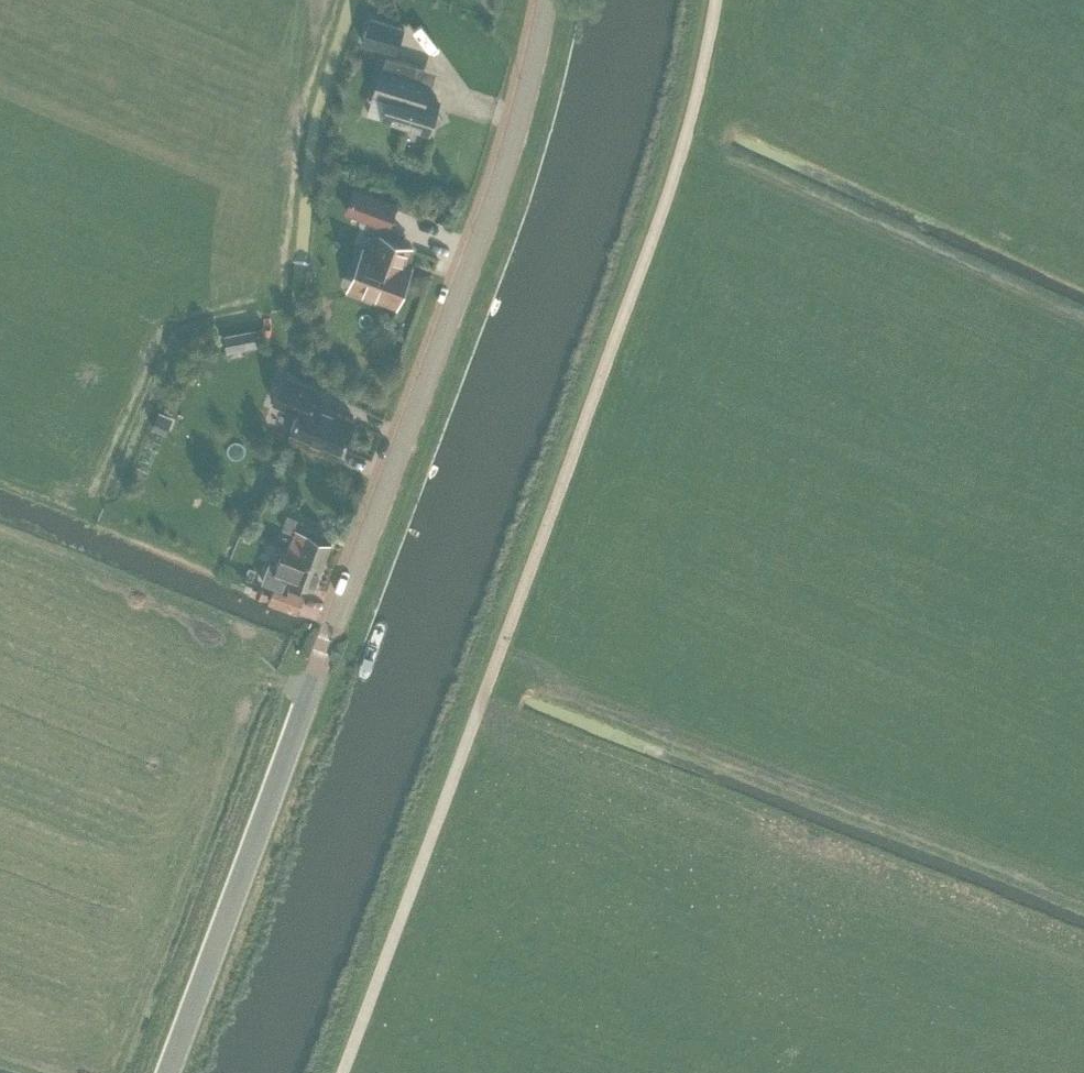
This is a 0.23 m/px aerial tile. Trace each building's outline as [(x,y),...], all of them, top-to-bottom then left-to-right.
[(379,18),(377,17),(371,16),(362,41),(388,49),(396,24),(394,23),(381,19),(379,18)] [(382,68),(376,86),(381,94),(389,97),(383,116),(430,131),(432,124),(442,118),(437,108),(439,101),(426,97),(430,83),(413,78),(418,64),(387,55),(382,68)] [(378,194),(368,191),(355,185),(344,211),(388,228),(399,203),(382,196),(378,194)] [(370,251),(366,261),(360,259),(354,275),(360,277),(355,290),(381,300),(382,297),(397,303),(411,266),(403,263),(410,246),(382,235),(375,252),(370,251)] [(254,329),(247,330),(240,332),(224,335),(227,351),(259,345),(258,340),(256,329),(254,329)] [(273,401),(297,411),(290,430),(340,450),(354,418),(311,400),(316,387),(317,386),(289,375),(284,373),(273,401)] [(168,415),(164,413),(159,411),(152,427),(166,434),(174,417),(168,415)] [(282,528),(293,532),(299,517),(288,513),(282,528)] [(287,551),(322,564),(331,542),(295,529),(287,551)] [(286,552),(282,550),(277,564),(270,561),(263,580),(282,587),(287,576),(314,587),(322,564),(287,551),(286,552)] [(298,612),(305,594),(289,588),(287,592),(275,588),(269,601),(298,612)]
